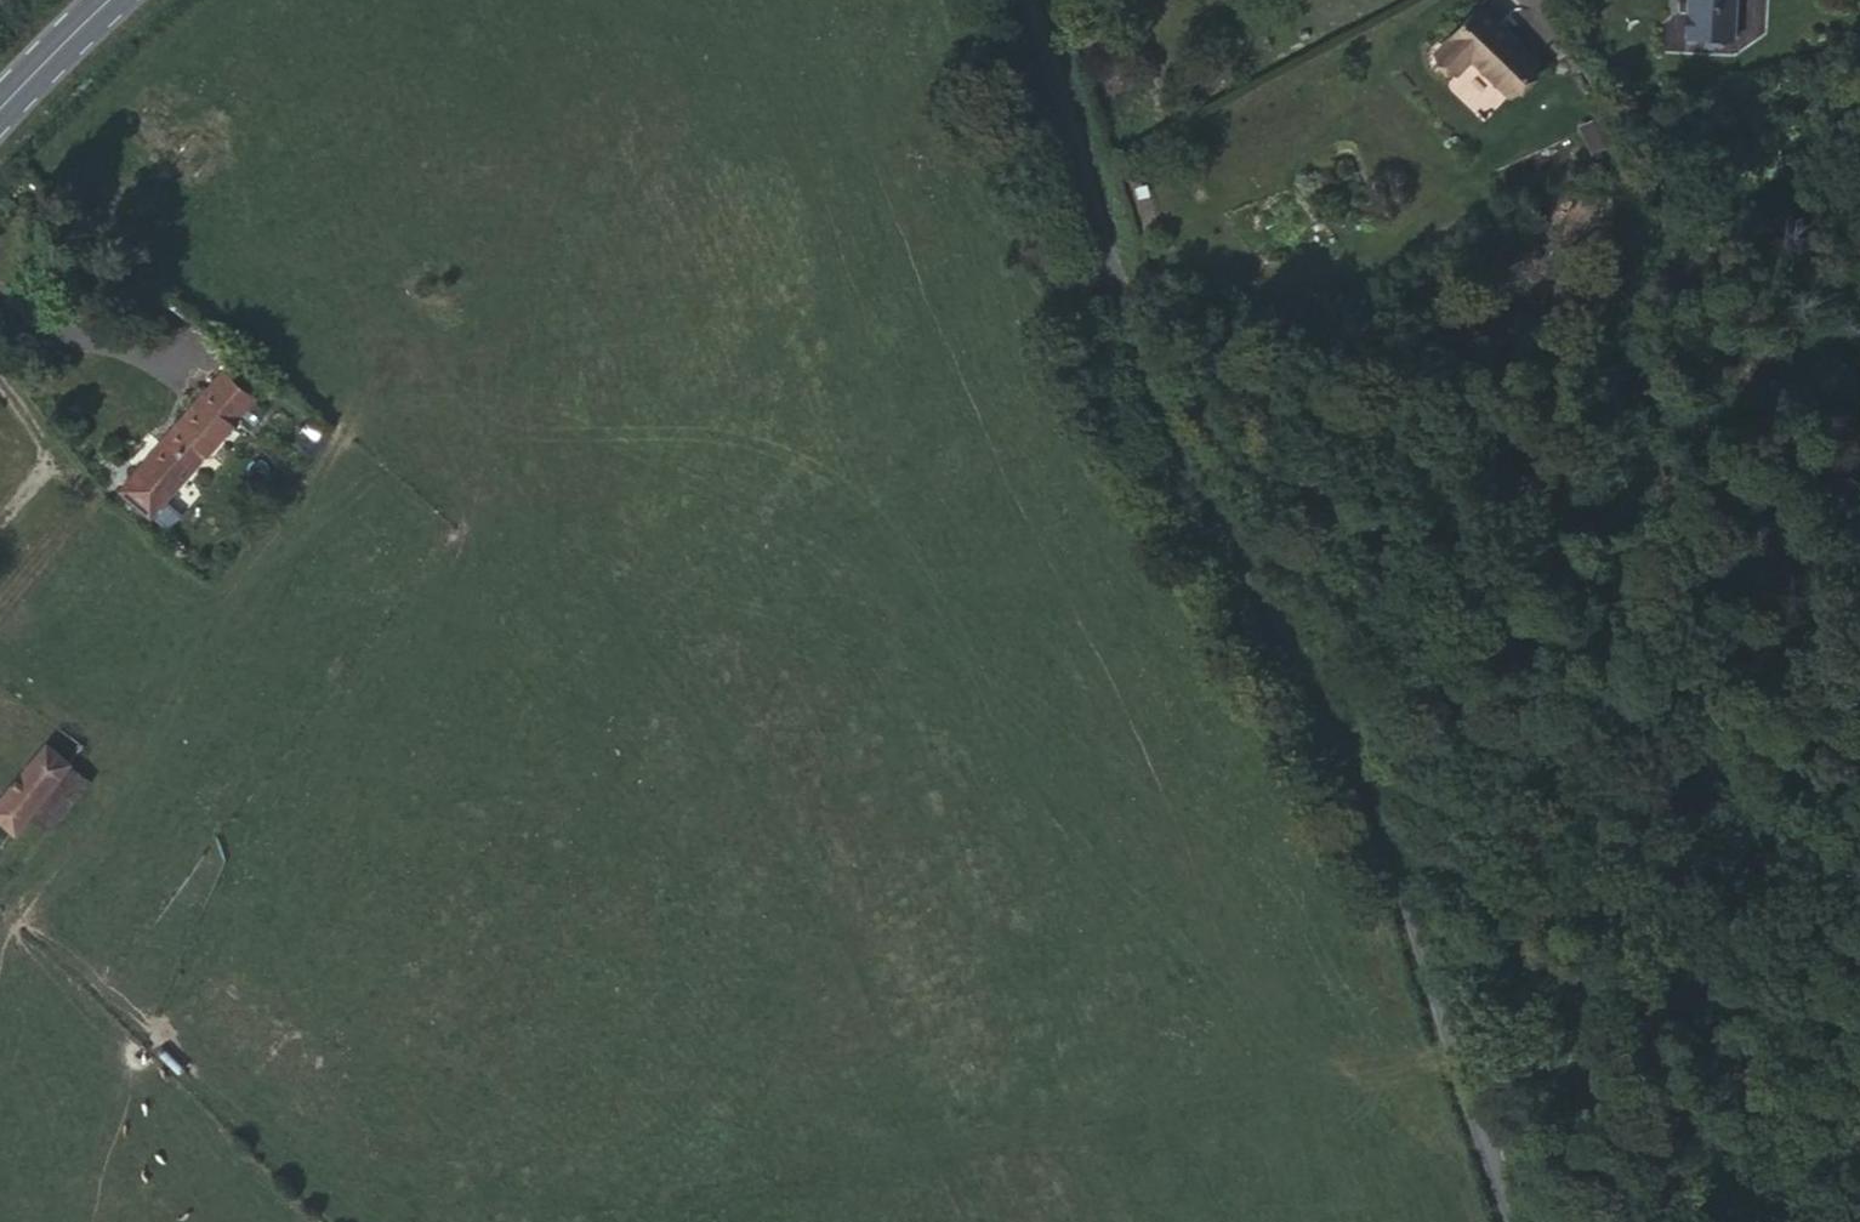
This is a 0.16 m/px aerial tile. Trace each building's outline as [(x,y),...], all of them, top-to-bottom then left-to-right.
[(1678,37),(1727,42),(1731,0),(1682,0),(1678,37)] [(1485,11),(1440,56),(1464,77),(1476,63),(1516,100),(1546,67),(1485,11)] [(223,373),(139,473),(168,498),(252,398),(223,373)] [(151,518),(168,498),(139,473),(122,494),(151,518)] [(16,834),(31,815),(70,765),(48,746),(0,805),(0,821),(16,834)] [(70,765),(31,815),(50,829),(89,780),(70,765)]
